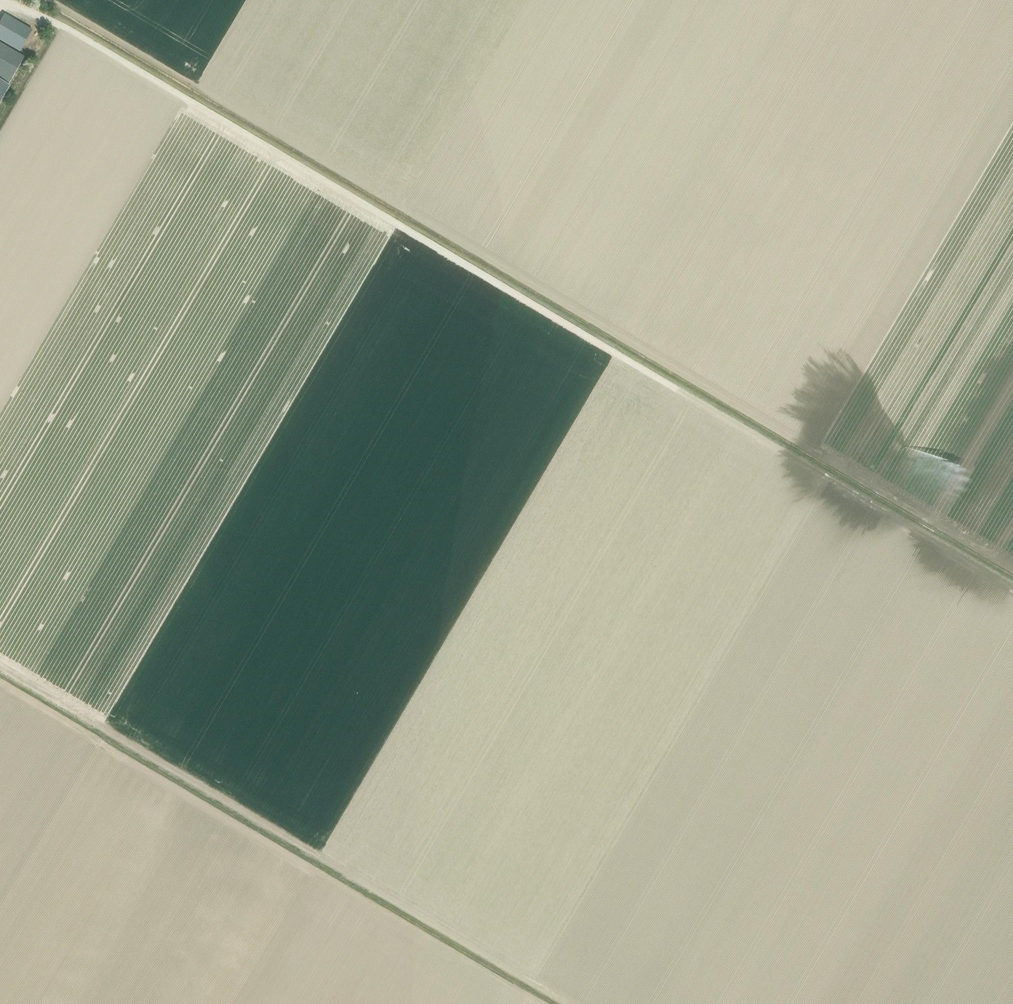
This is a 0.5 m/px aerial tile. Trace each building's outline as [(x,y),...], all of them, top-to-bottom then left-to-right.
[(4,14),(0,21),(0,40),(19,52),(32,30),(4,14)] [(0,43),(0,78),(8,83),(24,57),(0,43)] [(10,86),(0,81),(0,103),(10,86)]
